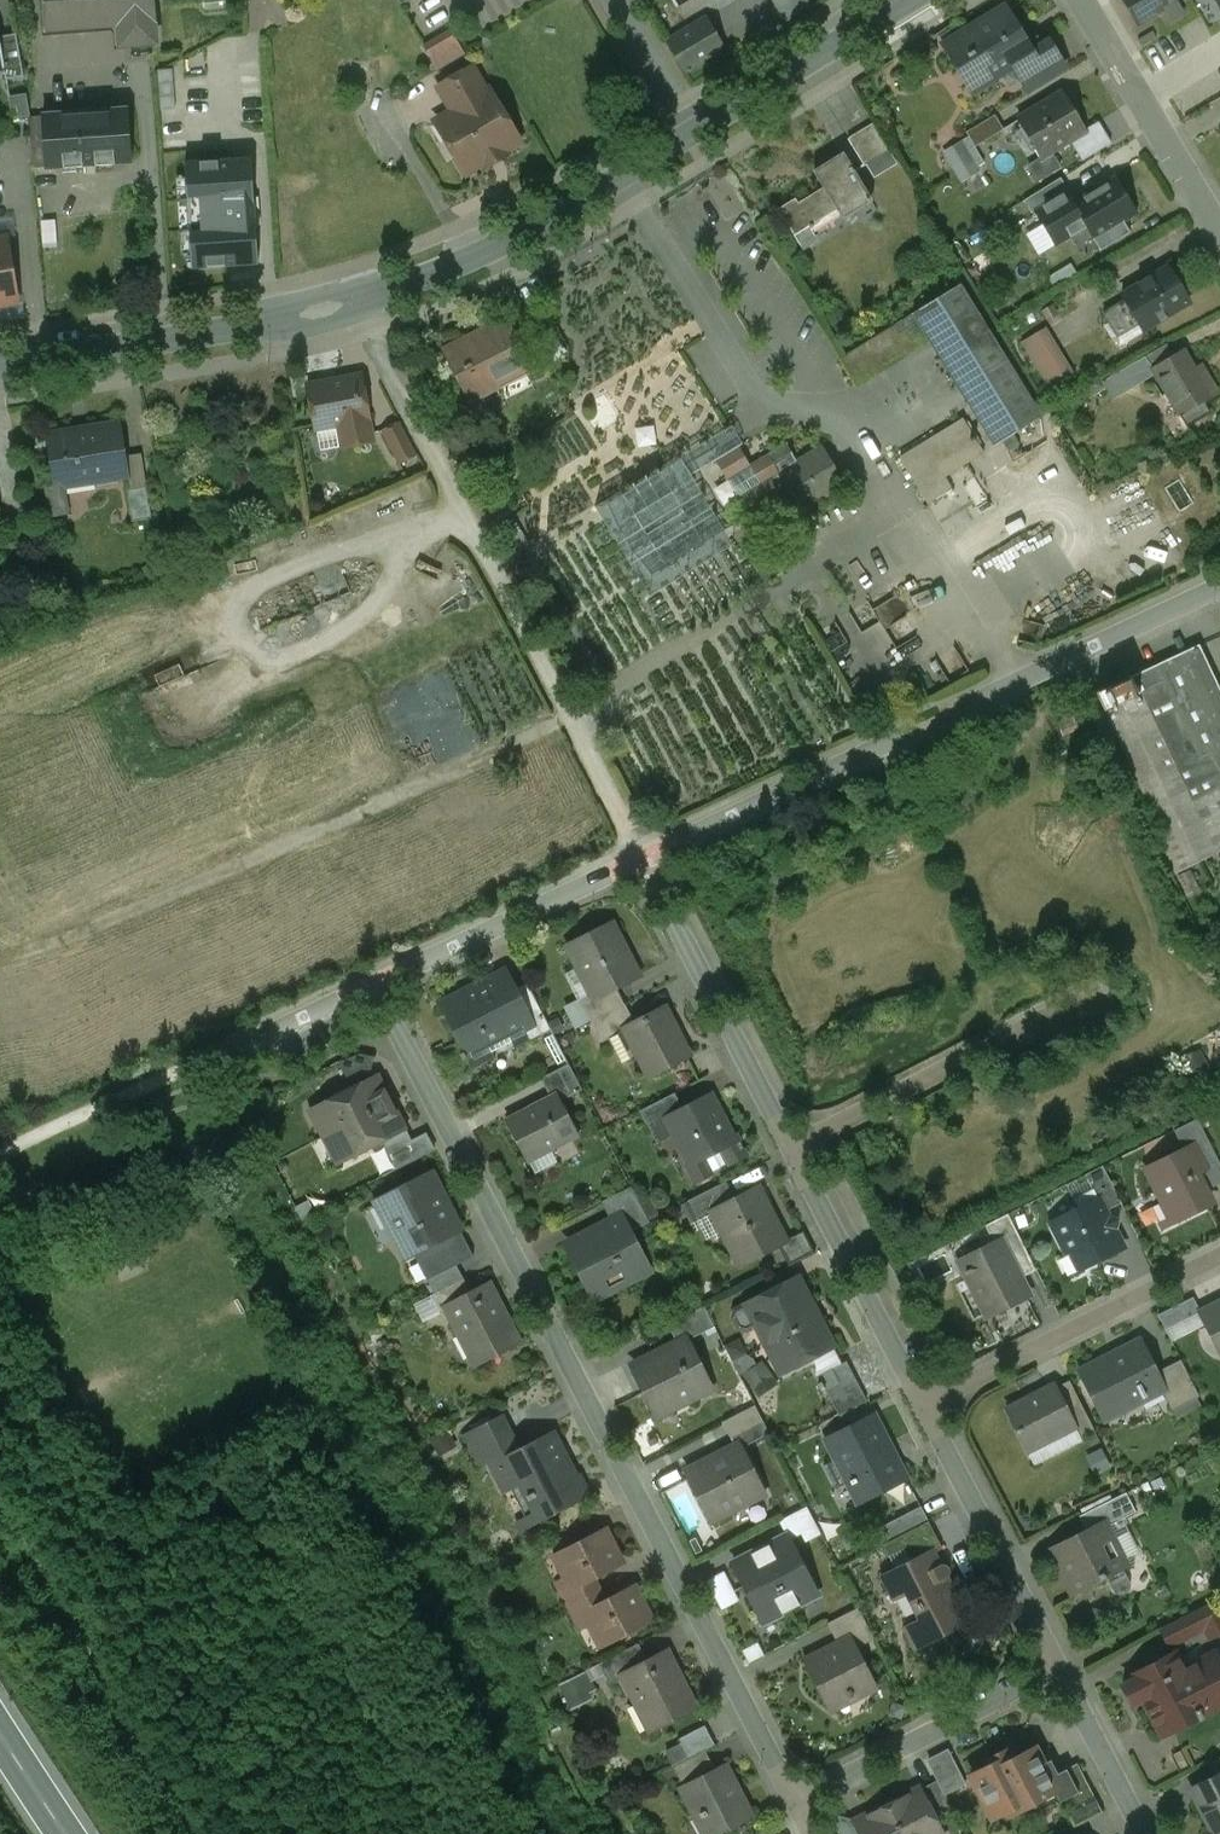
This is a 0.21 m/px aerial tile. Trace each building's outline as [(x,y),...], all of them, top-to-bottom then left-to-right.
[(50,28),(121,23),(122,23),(120,0),(48,0),(50,28)] [(122,23),(121,23),(122,44),(154,42),(151,0),(120,0),(122,23)] [(782,19),(810,6),(808,0),(773,0),(782,19)] [(1139,22),(1138,22),(1140,24),(1142,23),(1141,22),(1163,9),(1162,6),(1158,0),(1125,0),(1139,22)] [(1005,8),(943,46),(956,68),(968,60),(983,84),(1012,66),(1033,54),(1032,52),(1005,8)] [(705,19),(667,41),(685,71),(723,49),(705,19)] [(438,70),(464,53),(450,31),(423,48),(438,70)] [(0,37),(0,40),(5,68),(3,68),(5,80),(23,77),(16,34),(0,37)] [(1049,42),(1032,52),(1033,54),(1012,66),(1027,90),(1064,68),(1049,42)] [(472,69),(439,88),(452,111),(485,92),(472,69)] [(452,111),(436,121),(455,155),(453,160),(462,175),(468,177),(474,173),(475,167),(518,142),(488,90),(485,92),(452,111)] [(1062,93),(1017,120),(1039,157),(1085,130),(1062,93)] [(12,98),(12,116),(28,116),(28,98),(12,98)] [(127,110),(43,116),(46,168),(65,166),(65,160),(81,158),(82,167),(95,166),(95,157),(112,156),(112,163),(131,162),(127,110)] [(995,115),(941,148),(961,180),(987,164),(975,145),(1003,127),(995,115)] [(43,116),(29,117),(33,169),(46,168),(43,116)] [(872,124),(847,139),(864,166),(888,151),(872,124)] [(842,154),(814,172),(824,188),(798,204),(795,199),(778,209),(789,228),(804,219),(809,227),(837,209),(843,218),(871,201),(842,154)] [(253,160),(187,164),(193,270),(260,265),(253,160)] [(1077,201),(1093,227),(1088,230),(1094,239),(1135,214),(1114,179),(1077,201)] [(1068,185),(1029,208),(1055,250),(1088,230),(1093,227),(1077,201),(1068,185)] [(0,239),(0,272),(12,270),(6,238),(0,239)] [(1167,267),(1121,294),(1125,300),(1139,323),(1143,330),(1189,303),(1167,267)] [(0,272),(0,306),(17,303),(12,270),(0,272)] [(931,339),(996,444),(1039,418),(958,286),(914,313),(915,313),(841,359),(841,358),(840,359),(856,385),(931,339)] [(1125,300),(1103,313),(1117,337),(1139,323),(1125,300)] [(506,321),(444,352),(467,398),(529,367),(506,321)] [(1153,368),(1153,370),(1180,414),(1202,401),(1211,396),(1184,350),(1153,368)] [(1145,357),(1122,370),(1122,369),(1102,381),(1114,399),(1135,386),(1132,382),(1153,370),(1153,368),(1145,357)] [(1066,378),(1054,359),(1038,369),(1050,388),(1066,378)] [(362,375),(306,387),(313,428),(337,424),(341,440),(369,435),(365,418),(370,417),(362,375)] [(1180,414),(1179,414),(1186,426),(1209,413),(1202,401),(1180,414)] [(1039,418),(996,444),(1004,458),(1041,518),(1096,606),(1141,578),(1042,416),(1039,418)] [(900,458),(929,504),(951,490),(943,477),(983,452),(963,419),(900,458)] [(397,422),(381,430),(399,464),(415,456),(397,422)] [(72,429),(48,433),(56,486),(126,476),(117,426),(73,432),(72,429)] [(785,443),(735,474),(746,492),(742,495),(753,513),(748,515),(760,534),(801,509),(779,473),(797,462),(785,443)] [(797,462),(779,473),(801,509),(843,483),(831,464),(824,468),(814,452),(797,462)] [(146,486),(126,489),(131,521),(150,518),(146,486)] [(1137,689),(1164,676),(1200,754),(1211,748),(1219,768),(1219,692),(1197,645),(1131,676),(1137,689)] [(1131,676),(1096,691),(1117,736),(1139,783),(1174,767),(1137,689),(1131,676)] [(1211,748),(1200,754),(1164,676),(1137,689),(1174,767),(1214,853),(1219,850),(1219,768),(1211,748)] [(1117,736),(1096,691),(1083,698),(1104,742),(1117,736)] [(1174,767),(1139,783),(1164,835),(1158,838),(1175,873),(1214,853),(1174,767)] [(611,923),(567,945),(593,996),(595,995),(596,996),(615,986),(637,975),(611,923)] [(504,971),(444,1002),(465,1043),(481,1035),(487,1047),(492,1044),(509,1035),(522,1028),(531,1024),(513,989),(504,971)] [(551,1030),(526,982),(513,989),(531,1024),(522,1028),(529,1041),(551,1030)] [(615,986),(596,996),(595,995),(593,996),(580,1002),(590,1021),(624,1004),(615,986)] [(624,1004),(590,1021),(600,1042),(624,1029),(624,1028),(634,1023),(624,1004)] [(688,1054),(664,1007),(634,1023),(624,1028),(624,1029),(648,1075),(688,1054)] [(509,1035),(492,1044),(494,1050),(497,1052),(500,1054),(503,1055),(507,1054),(510,1051),(512,1048),(512,1045),(511,1041),(512,1041),(509,1035)] [(360,1053),(338,1061),(352,1089),(373,1078),(370,1072),(374,1056),(360,1053)] [(568,1064),(540,1078),(550,1096),(556,1093),(560,1101),(581,1090),(568,1064)] [(352,1089),(316,1107),(329,1133),(391,1101),(391,1100),(388,1099),(376,1077),(373,1078),(352,1089)] [(560,1101),(556,1093),(550,1096),(505,1120),(525,1157),(543,1147),(546,1152),(578,1135),(560,1101)] [(674,1093),(640,1110),(647,1124),(665,1115),(666,1118),(683,1109),(674,1093)] [(731,1136),(710,1096),(683,1109),(666,1118),(689,1162),(684,1165),(693,1181),(747,1153),(736,1133),(731,1136)] [(391,1101),(329,1133),(343,1159),(381,1140),(403,1129),(402,1127),(391,1105),(392,1102),(391,1101)] [(1147,1168),(1173,1220),(1161,1226),(1162,1228),(1202,1208),(1196,1195),(1219,1183),(1219,1164),(1197,1118),(1174,1130),(1183,1149),(1147,1168)] [(403,1129),(381,1140),(396,1169),(414,1159),(406,1143),(411,1141),(404,1126),(402,1127),(403,1129)] [(1102,1166),(1085,1174),(1092,1189),(1073,1198),(1077,1208),(1098,1198),(1105,1211),(1121,1203),(1102,1166)] [(431,1173),(376,1201),(404,1257),(418,1250),(423,1260),(418,1262),(426,1278),(418,1283),(418,1284),(473,1256),(431,1173)] [(726,1181),(687,1200),(697,1220),(713,1212),(713,1210),(735,1199),(726,1181)] [(631,1186),(601,1201),(611,1221),(621,1216),(625,1224),(645,1214),(631,1186)] [(735,1199),(713,1210),(713,1212),(737,1257),(754,1248),(757,1254),(784,1241),(775,1224),(777,1223),(768,1205),(766,1206),(757,1188),(735,1199)] [(1077,1208),(1051,1221),(1067,1255),(1068,1255),(1075,1252),(1082,1267),(1102,1258),(1109,1259),(1118,1256),(1120,1249),(1123,1247),(1113,1228),(1114,1221),(1109,1218),(1105,1211),(1098,1198),(1077,1208)] [(1007,1213),(985,1225),(994,1243),(1001,1239),(1014,1264),(1029,1257),(1007,1213)] [(611,1221),(568,1243),(593,1289),(595,1288),(593,1284),(604,1279),(609,1289),(640,1273),(630,1253),(638,1249),(625,1224),(621,1216),(611,1221)] [(994,1243),(981,1249),(987,1262),(972,1269),(971,1267),(964,1271),(987,1316),(1030,1295),(1014,1264),(1001,1239),(994,1243)] [(1075,1252),(1068,1255),(1067,1255),(1060,1259),(1068,1274),(1082,1267),(1075,1252)] [(798,1276),(748,1302),(757,1321),(753,1323),(765,1347),(770,1344),(780,1364),(806,1351),(809,1358),(834,1345),(798,1276)] [(463,1277),(430,1294),(439,1311),(446,1307),(445,1306),(471,1292),(463,1277)] [(471,1292),(445,1306),(446,1307),(473,1360),(516,1338),(488,1284),(471,1292)] [(1192,1297),(1158,1314),(1165,1329),(1198,1312),(1200,1311),(1192,1297)] [(1198,1312),(1219,1355),(1219,1301),(1200,1311),(1198,1312)] [(703,1306),(667,1323),(677,1343),(686,1338),(686,1340),(714,1326),(703,1306)] [(677,1343),(664,1349),(664,1350),(632,1367),(656,1415),(710,1387),(686,1340),(686,1338),(677,1343)] [(1104,1364),(1102,1360),(1081,1371),(1105,1417),(1161,1389),(1162,1388),(1155,1372),(1141,1345),(1104,1364)] [(1180,1359),(1155,1372),(1162,1388),(1161,1389),(1171,1410),(1199,1396),(1180,1359)] [(846,1361),(831,1368),(837,1381),(825,1388),(838,1415),(866,1400),(846,1361)] [(1095,1432),(1069,1380),(1056,1386),(1076,1425),(1075,1426),(1081,1439),(1095,1432)] [(1055,1384),(1006,1409),(1025,1447),(1045,1436),(1047,1440),(1075,1426),(1076,1425),(1056,1386),(1055,1384)] [(754,1405),(722,1421),(731,1439),(763,1422),(754,1405)] [(873,1414),(824,1438),(835,1459),(847,1482),(857,1503),(906,1478),(873,1414)] [(575,1479),(552,1434),(519,1451),(501,1417),(464,1436),(478,1464),(491,1458),(506,1488),(511,1486),(529,1523),(586,1494),(578,1478),(575,1479)] [(738,1443),(721,1452),(722,1454),(686,1473),(710,1520),(764,1493),(738,1443)] [(835,1459),(823,1464),(835,1488),(847,1482),(835,1459)] [(1126,1492),(1079,1515),(1088,1533),(1104,1525),(1105,1526),(1135,1511),(1126,1492)] [(806,1506),(778,1520),(786,1535),(787,1535),(788,1537),(802,1529),(801,1528),(814,1522),(806,1506)] [(920,1506),(879,1528),(886,1542),(897,1537),(928,1521),(920,1506)] [(928,1521),(897,1537),(903,1548),(909,1561),(931,1550),(933,1552),(941,1548),(928,1521)] [(814,1522),(801,1528),(802,1529),(807,1540),(820,1534),(814,1522)] [(1088,1533),(1079,1538),(1078,1535),(1051,1549),(1075,1594),(1126,1568),(1105,1526),(1104,1525),(1088,1533)] [(601,1531),(587,1538),(584,1537),(572,1543),(571,1546),(562,1551),(570,1567),(566,1569),(570,1576),(575,1587),(593,1577),(618,1564),(611,1552),(613,1547),(606,1533),(601,1531)] [(788,1537),(787,1535),(786,1535),(759,1549),(790,1608),(817,1594),(805,1571),(799,1558),(798,1558),(788,1537)] [(886,1542),(882,1544),(888,1556),(903,1548),(897,1537),(886,1542)] [(790,1608),(759,1549),(732,1563),(744,1586),(750,1599),(751,1599),(762,1622),(790,1608)] [(909,1561),(882,1575),(893,1599),(895,1598),(900,1608),(903,1612),(908,1614),(913,1613),(916,1612),(919,1619),(904,1627),(915,1648),(968,1621),(945,1577),(947,1575),(948,1571),(948,1569),(947,1567),(945,1565),(943,1564),(941,1564),(939,1564),(933,1552),(931,1550),(909,1561)] [(725,1575),(708,1584),(718,1605),(736,1596),(725,1575)] [(570,1576),(556,1583),(567,1606),(599,1589),(593,1577),(575,1587),(570,1576)] [(605,1601),(587,1610),(592,1621),(596,1628),(600,1626),(608,1642),(617,1637),(621,1638),(632,1632),(634,1628),(647,1621),(649,1616),(641,1602),(637,1601),(630,1588),(605,1601)] [(599,1589),(567,1606),(578,1628),(592,1621),(587,1610),(605,1601),(599,1589)] [(1161,1628),(1170,1645),(1205,1628),(1209,1637),(1219,1632),(1219,1607),(1216,1600),(1161,1628)] [(858,1607),(827,1623),(836,1641),(841,1643),(850,1638),(855,1648),(874,1638),(858,1607)] [(841,1643),(809,1659),(834,1707),(848,1700),(849,1702),(853,1700),(852,1697),(874,1686),(855,1648),(850,1638),(841,1643)] [(638,1643),(598,1663),(609,1684),(625,1676),(624,1674),(647,1662),(638,1643)] [(754,1644),(741,1650),(748,1663),(761,1657),(754,1644)] [(647,1662),(624,1674),(625,1676),(641,1707),(645,1704),(656,1726),(694,1706),(667,1652),(647,1662)] [(1184,1671),(1175,1654),(1133,1676),(1133,1678),(1135,1677),(1135,1678),(1123,1684),(1133,1704),(1144,1698),(1159,1728),(1194,1710),(1199,1719),(1202,1717),(1200,1714),(1219,1703),(1219,1677),(1210,1658),(1184,1671)] [(704,1725),(679,1739),(689,1758),(705,1750),(714,1745),(704,1725)] [(1033,1747),(1012,1758),(1007,1748),(988,1758),(991,1763),(970,1774),(993,1819),(1007,1811),(1009,1816),(1056,1792),(1033,1747)] [(689,1758),(672,1766),(683,1788),(716,1771),(705,1750),(689,1758)] [(1210,1763),(1219,1783),(1219,1758),(1210,1763)] [(681,1789),(697,1820),(703,1817),(711,1833),(712,1833),(749,1815),(735,1788),(736,1788),(725,1766),(716,1771),(683,1788),(681,1789)] [(958,1771),(937,1782),(944,1795),(965,1784),(958,1771)] [(936,1780),(918,1790),(919,1792),(920,1791),(933,1818),(951,1809),(944,1795),(937,1782),(936,1780)] [(1088,1785),(1065,1797),(1072,1809),(1066,1811),(1074,1826),(1101,1812),(1088,1785)] [(920,1791),(919,1792),(908,1798),(906,1796),(887,1805),(902,1833),(928,1833),(939,1829),(933,1818),(920,1791)] [(1200,1808),(1212,1831),(1206,1833),(1219,1833),(1219,1797),(1200,1808)] [(868,1815),(870,1817),(856,1824),(861,1833),(902,1833),(887,1805),(868,1815)]
